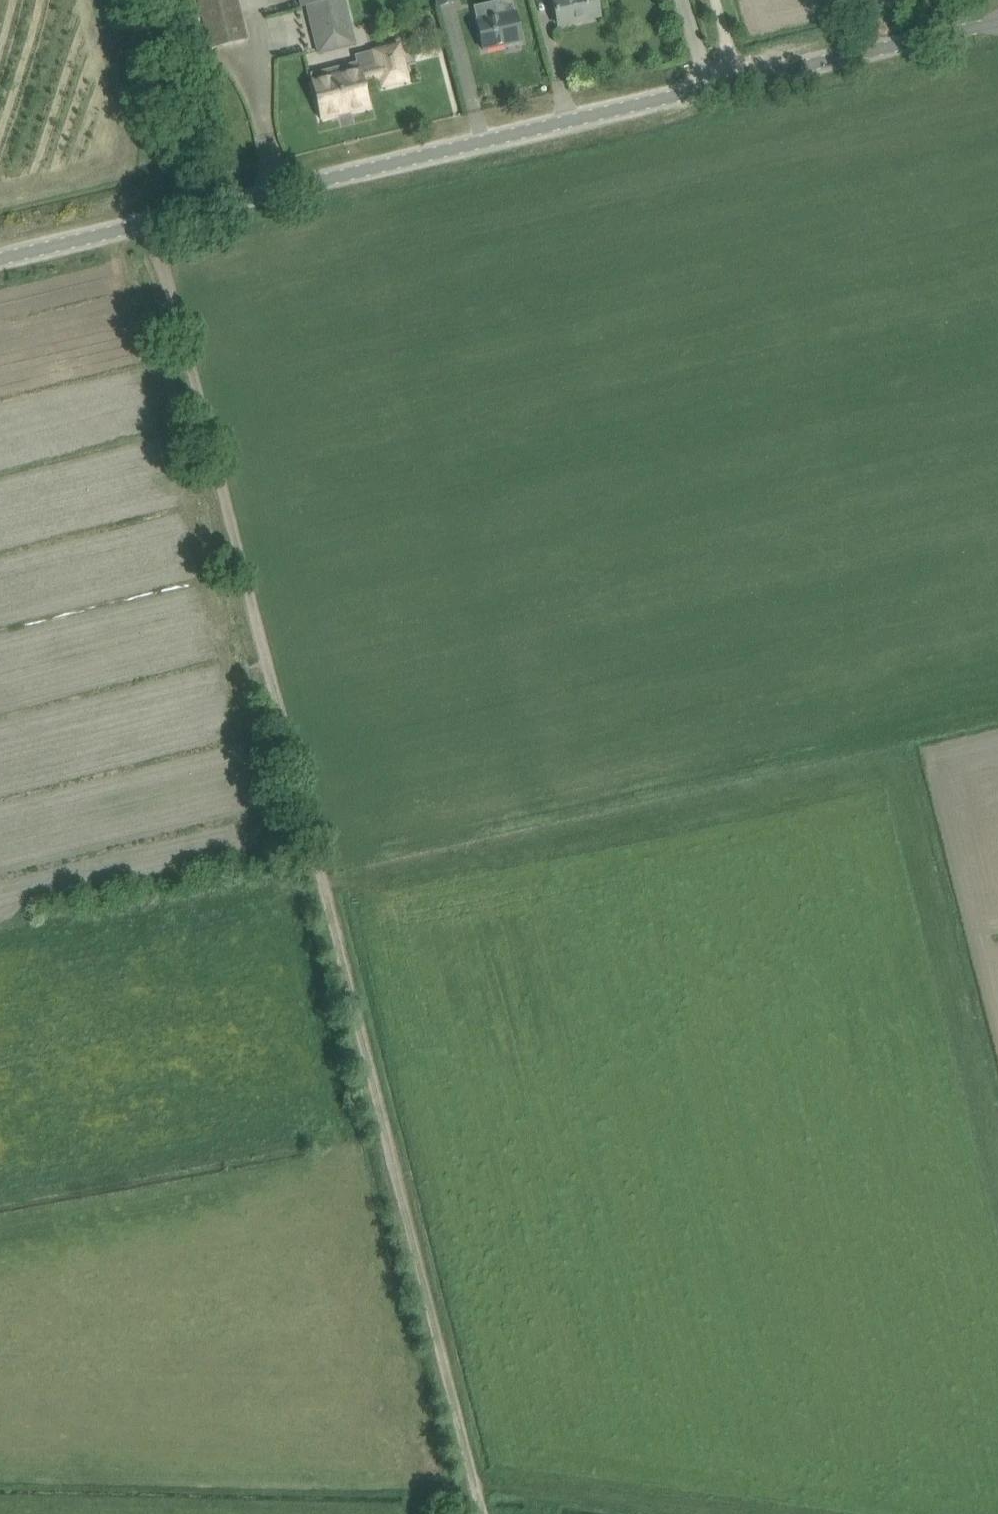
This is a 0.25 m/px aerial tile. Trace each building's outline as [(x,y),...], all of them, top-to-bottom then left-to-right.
[(210,49),(216,47),(246,40),(236,0),(198,0),(210,49)] [(301,9),(306,7),(317,51),(356,42),(346,0),(299,0),(301,9)] [(479,30),(483,50),(522,41),(513,0),(492,0),(496,16),(477,21),(479,30)] [(558,25),(600,15),(596,0),(553,0),(558,25)] [(376,64),(311,80),(321,119),(370,107),(364,84),(380,80),(381,88),(409,81),(400,44),(373,51),(376,64)]
